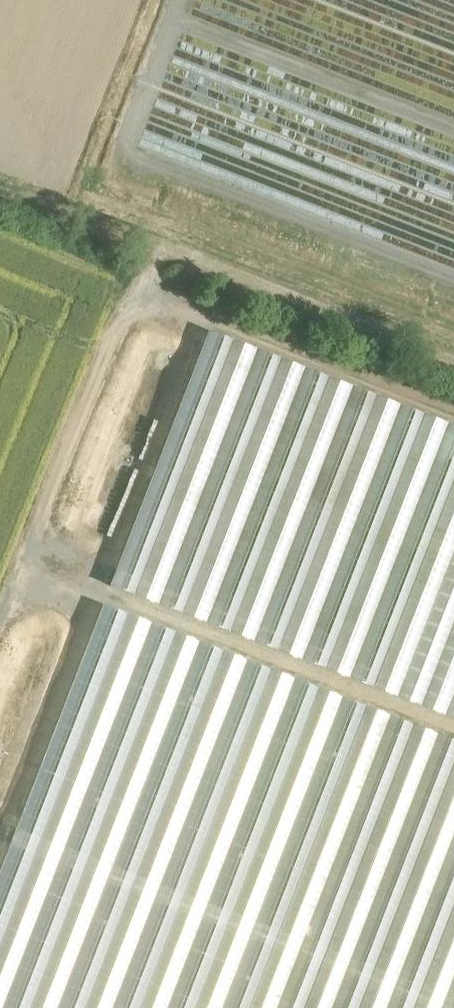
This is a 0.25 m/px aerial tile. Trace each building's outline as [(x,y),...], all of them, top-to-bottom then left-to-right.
[(114,608),(0,897),(0,1007),(453,1007),(453,741),(114,608)]
